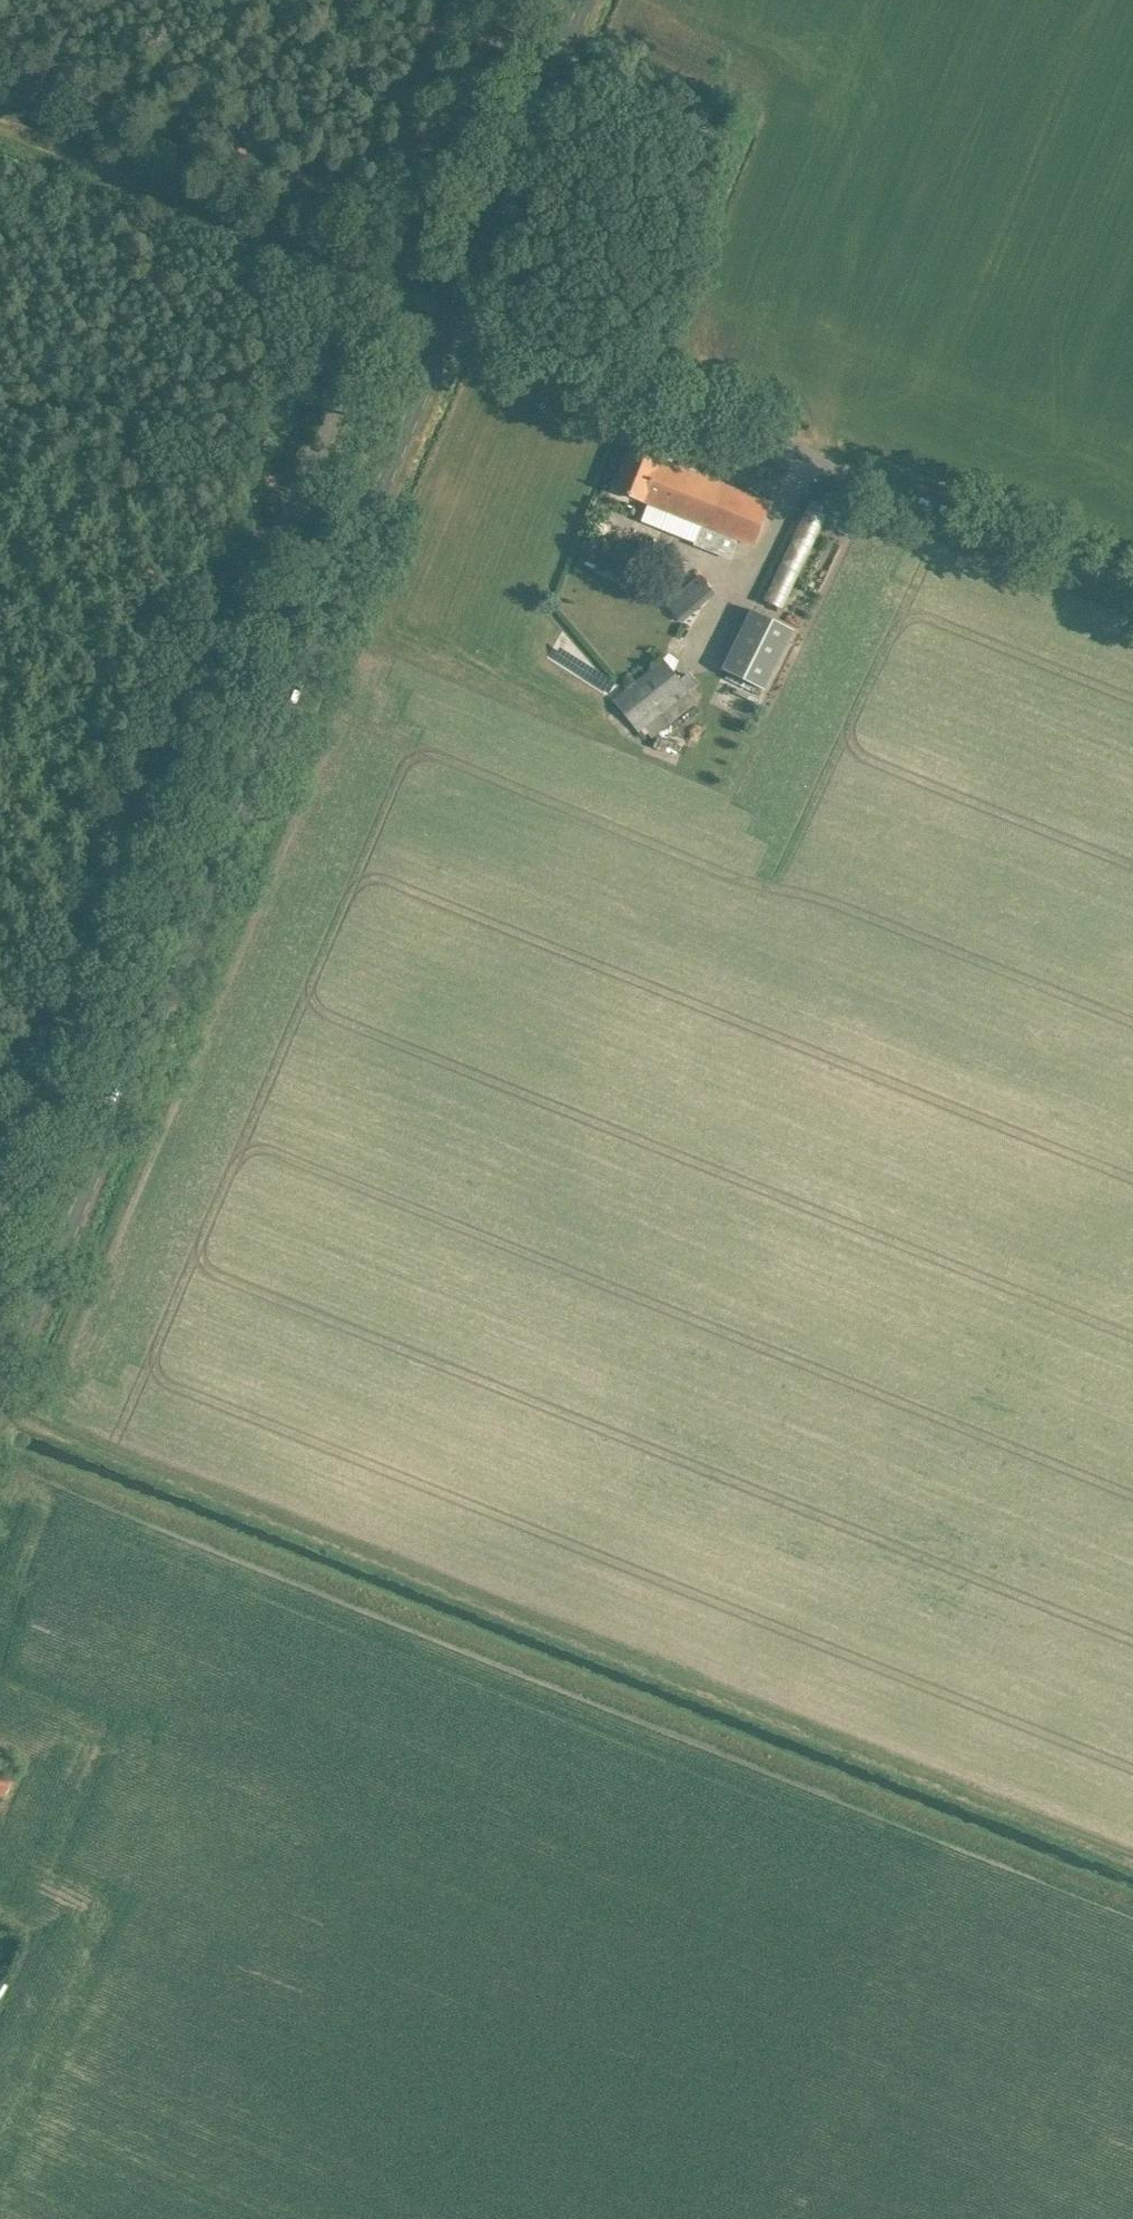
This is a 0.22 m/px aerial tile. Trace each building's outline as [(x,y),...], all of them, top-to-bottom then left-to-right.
[(616,492),(637,501),(642,503),(643,502),(712,530),(705,547),(728,556),(734,539),(753,547),(761,525),(770,505),(634,448),(616,492)] [(809,498),(762,600),(783,609),(829,508),(809,498)] [(663,569),(682,578),(688,565),(669,557),(663,569)] [(698,577),(665,605),(681,623),(714,595),(698,577)] [(752,611),(722,671),(762,690),(792,631),(752,611)] [(644,728),(652,739),(698,702),(689,691),(698,685),(688,673),(679,680),(664,661),(613,700),(638,732),(644,728)] [(0,1772),(0,1796),(2,1798),(12,1777),(0,1772)]
